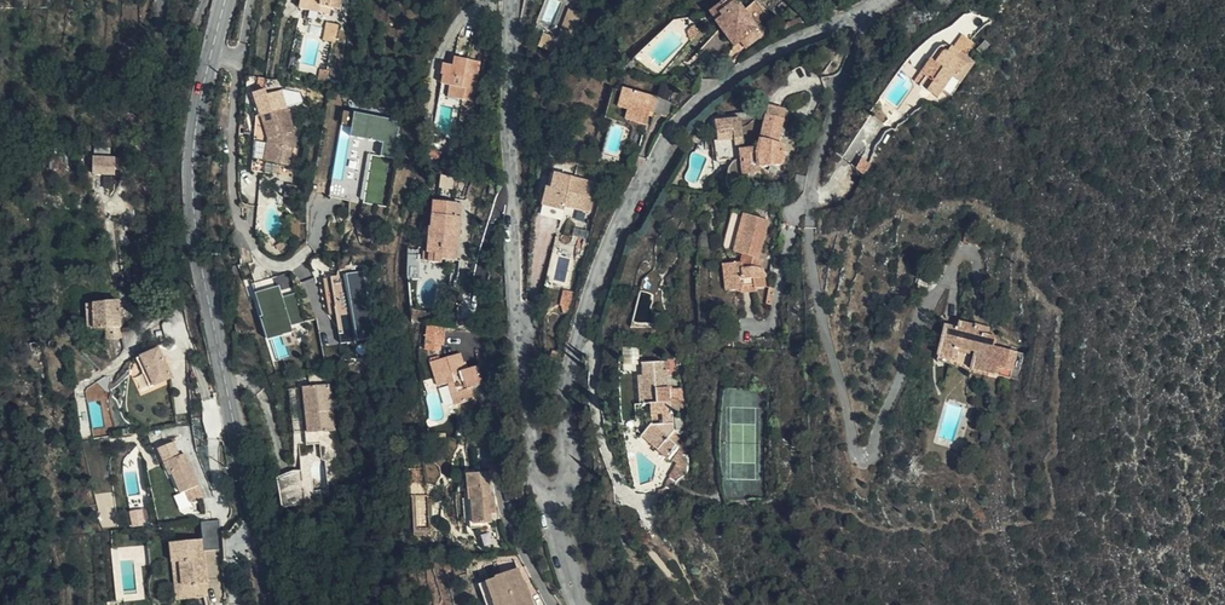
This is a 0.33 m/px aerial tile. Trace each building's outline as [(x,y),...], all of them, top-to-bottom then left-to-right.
[(300,10),(329,15),(330,8),(340,10),(342,0),(302,0),(300,10)] [(757,28),(736,0),(725,0),(709,12),(734,46),(740,41),(757,28)] [(579,15),(568,11),(557,42),(568,46),(579,15)] [(335,44),(339,25),(326,22),(322,41),(335,44)] [(764,36),(757,28),(740,41),(746,50),(764,36)] [(962,35),(953,48),(960,52),(974,62),(980,55),(976,50),(979,46),(962,35)] [(705,46),(714,55),(724,44),(716,36),(705,46)] [(557,42),(547,39),(544,49),(554,51),(565,54),(568,46),(557,42)] [(985,40),(979,46),(976,50),(980,55),(990,45),(985,40)] [(960,52),(953,48),(947,44),(940,44),(930,60),(935,63),(942,51),(946,51),(956,57),(960,52)] [(974,62),(960,52),(956,57),(946,51),(942,51),(935,63),(930,60),(920,73),(925,77),(919,85),(938,98),(944,90),(951,95),(974,62)] [(466,69),(467,59),(455,57),(453,66),(445,64),(443,75),(441,84),(450,86),(448,97),(473,102),(478,71),(466,69)] [(480,62),(467,59),(466,69),(478,71),(480,62)] [(317,81),(327,83),(330,70),(320,68),(317,81)] [(925,77),(920,73),(914,82),(919,85),(925,77)] [(259,86),(251,86),(249,94),(258,95),(259,86)] [(672,99),(673,88),(661,87),(660,97),(672,99)] [(649,112),(653,113),(657,98),(658,97),(623,88),(618,108),(628,111),(625,120),(645,125),(647,116),(649,112)] [(657,98),(653,113),(666,117),(677,104),(657,98)] [(785,111),(768,106),(758,147),(744,149),(740,149),(743,175),(758,173),(758,167),(782,164),(784,155),(784,144),(778,142),(785,111)] [(254,161),(263,162),(288,166),(294,132),(287,107),(262,115),(257,115),(254,161)] [(402,119),(344,111),(331,196),(365,201),(372,154),(397,157),(402,119)] [(714,142),(716,161),(720,161),(725,160),(726,164),(730,163),(730,159),(737,159),(736,150),(735,146),(743,145),(739,119),(716,122),(718,141),(714,142)] [(445,164),(448,153),(428,148),(425,159),(445,164)] [(93,175),(115,176),(116,158),(94,157),(93,175)] [(67,169),(66,158),(51,158),(51,169),(67,169)] [(262,173),(263,162),(254,161),(252,172),(262,173)] [(547,187),(543,205),(564,210),(565,206),(589,212),(596,184),(555,174),(551,188),(547,187)] [(805,189),(807,175),(798,174),(796,187),(805,189)] [(293,199),(296,186),(286,183),(283,197),(293,199)] [(456,217),(457,202),(434,201),(431,234),(429,234),(427,253),(435,254),(434,262),(442,263),(442,260),(455,261),(457,237),(459,237),(461,217),(456,217)] [(564,210),(543,205),(541,212),(562,218),(564,210)] [(758,221),(759,218),(733,210),(724,245),(727,251),(738,253),(735,263),(723,264),(726,292),(741,289),(743,289),(743,285),(755,284),(755,288),(765,287),(763,269),(761,268),(756,266),(758,258),(767,223),(758,221)] [(984,247),(984,231),(964,232),(963,243),(984,247)] [(583,260),(588,241),(582,239),(577,258),(583,260)] [(367,267),(332,271),(341,344),(376,339),(367,267)] [(143,284),(138,268),(125,270),(127,286),(143,284)] [(293,283),(257,294),(271,339),(295,331),(293,324),(305,320),(293,283)] [(743,289),(741,289),(742,293),(756,291),(755,288),(755,284),(743,285),(743,289)] [(772,305),(776,288),(769,286),(765,303),(772,305)] [(137,302),(137,293),(129,293),(129,302),(137,302)] [(88,304),(89,329),(106,328),(122,327),(119,300),(116,301),(88,304)] [(977,333),(979,326),(958,321),(957,327),(946,324),(938,357),(949,359),(952,347),(975,353),(971,369),(1009,379),(1010,377),(1016,352),(1016,351),(993,346),(995,337),(990,336),(977,333)] [(991,329),(979,326),(977,333),(990,336),(991,329)] [(123,338),(122,327),(106,328),(107,339),(123,338)] [(444,346),(444,336),(426,334),(425,350),(441,351),(441,346),(444,346)] [(162,348),(145,355),(151,370),(146,372),(152,386),(174,377),(162,348)] [(461,353),(438,360),(431,362),(438,387),(448,383),(455,405),(475,399),(471,387),(483,384),(478,365),(469,368),(464,370),(461,364),(463,363),(461,353)] [(151,370),(145,355),(140,357),(146,372),(151,370)] [(637,376),(639,404),(650,404),(652,424),(641,436),(668,459),(677,447),(667,438),(672,432),(671,412),(670,411),(668,387),(667,387),(666,370),(662,370),(662,362),(642,363),(641,375),(637,376)] [(330,383),(306,387),(311,432),(335,431),(330,383)] [(311,432),(306,387),(302,387),(307,433),(311,432)] [(650,404),(639,404),(634,404),(636,431),(641,436),(652,424),(650,404)] [(989,443),(990,433),(981,431),(980,442),(989,443)] [(789,451),(801,451),(800,432),(788,432),(789,451)] [(174,458),(183,454),(175,435),(165,439),(174,458)] [(201,495),(183,454),(174,458),(163,463),(168,474),(171,473),(180,493),(183,492),(188,501),(201,495)] [(283,507),(313,502),(310,470),(293,471),(278,478),(283,507)] [(490,496),(489,472),(466,474),(467,488),(474,487),(475,497),(472,498),(474,524),(492,523),(491,507),(496,507),(495,496),(490,496)] [(509,475),(501,473),(502,486),(506,503),(517,500),(509,475)] [(145,509),(132,511),(135,527),(147,525),(145,509)] [(217,531),(216,518),(198,521),(200,540),(184,542),(169,543),(146,546),(148,566),(171,563),(179,562),(181,587),(191,585),(194,585),(194,583),(205,582),(202,550),(219,548),(217,531)] [(208,550),(212,597),(223,596),(221,561),(214,562),(213,549),(208,550)] [(193,599),(191,585),(181,587),(179,562),(171,563),(175,601),(193,599)] [(486,581),(495,604),(533,604),(524,582),(523,582),(518,567),(486,581)] [(445,576),(431,578),(434,595),(447,593),(445,576)] [(486,581),(478,584),(486,604),(495,604),(486,581)]
